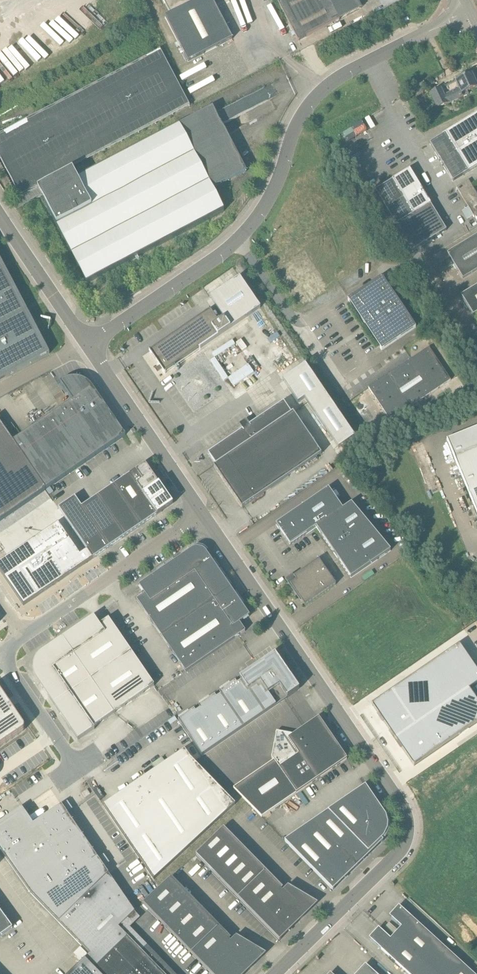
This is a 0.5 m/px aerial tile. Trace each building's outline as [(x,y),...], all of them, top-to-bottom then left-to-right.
[(171,15),(200,0),(163,0),(171,15)] [(233,41),(212,0),(204,0),(167,18),(190,63),(233,41)] [(298,41),(362,8),(357,0),(277,0),(298,41)] [(459,99),(469,95),(468,92),(476,87),(471,75),(456,82),(459,89),(444,96),(441,89),(430,94),(437,109),(459,99)] [(118,106),(111,88),(117,83),(114,76),(91,86),(76,99),(78,98),(82,103),(81,105),(82,107),(88,115),(85,117),(90,123),(103,117),(106,121),(109,118),(118,129),(110,112),(118,106)] [(418,94),(427,89),(424,83),(414,88),(418,94)] [(87,283),(224,212),(213,190),(246,172),(213,108),(77,179),(73,172),(38,190),(42,197),(87,283)] [(441,163),(453,182),(476,167),(476,115),(430,144),(441,163)] [(461,195),(473,188),(469,180),(457,188),(461,195)] [(446,231),(430,205),(414,215),(393,181),(375,191),(396,226),(412,252),(446,231)] [(474,217),(476,215),(476,194),(473,188),(461,195),(474,217)] [(447,253),(463,279),(476,270),(476,235),(447,253)] [(36,361),(50,354),(0,259),(0,380),(36,361)] [(416,328),(382,277),(348,300),(382,350),(416,328)] [(461,296),(473,315),(476,313),(476,286),(461,296)] [(155,353),(161,361),(162,362),(159,364),(159,363),(158,364),(165,374),(166,373),(201,349),(231,393),(235,399),(295,358),(260,308),(231,328),(224,319),(212,327),(206,318),(155,353)] [(451,380),(439,361),(430,347),(369,388),(390,421),(451,380)] [(344,444),(361,433),(311,360),(288,376),(304,399),(310,395),(344,444)] [(90,384),(88,382),(86,381),(85,380),(83,379),(81,379),(80,378),(78,378),(76,378),(75,378),(73,378),(71,378),(70,378),(68,379),(66,379),(65,380),(63,381),(60,382),(73,401),(13,442),(46,490),(126,435),(93,387),(90,384)] [(244,433),(243,431),(208,454),(216,465),(214,466),(242,508),(321,455),(293,413),(291,414),(283,403),(249,426),(251,428),(244,433)] [(476,513),(476,427),(447,439),(476,513)] [(173,505),(170,501),(145,464),(82,507),(75,498),(59,509),(93,559),(173,505)] [(391,551),(352,504),(343,509),(329,489),(276,525),(290,546),(317,528),(350,577),(351,578),(391,551)] [(0,563),(0,572),(24,606),(93,559),(87,551),(80,555),(59,523),(0,563)] [(249,616),(206,553),(206,552),(205,551),(204,550),(203,550),(202,549),(200,549),(199,548),(198,548),(197,548),(195,549),(194,549),(193,549),(192,550),(128,594),(133,602),(127,607),(173,675),(176,679),(246,632),(239,623),(249,616)] [(305,606),(336,585),(319,560),(294,577),(296,581),(290,585),(305,606)] [(38,678),(38,679),(50,696),(48,697),(59,714),(61,712),(72,729),(70,730),(78,741),(94,730),(93,728),(154,686),(109,619),(99,625),(94,617),(77,629),(79,631),(43,655),(42,655),(40,658),(38,661),(36,664),(35,668),(36,672),(36,675),(38,678)] [(470,690),(476,685),(476,669),(460,644),(372,704),(414,766),(476,723),(476,700),(470,690)] [(242,681),(265,714),(300,690),(275,655),(241,678),(242,681)] [(244,728),(265,714),(242,681),(237,684),(236,682),(220,693),(221,695),(244,728)] [(23,731),(24,730),(24,729),(24,727),(24,726),(10,706),(11,705),(11,704),(11,703),(11,702),(10,701),(9,701),(8,701),(7,701),(0,691),(0,747),(23,731)] [(223,742),(244,728),(221,695),(216,698),(215,696),(199,707),(200,709),(223,742)] [(202,756),(223,742),(200,709),(196,712),(194,710),(178,721),(202,756)] [(347,759),(319,718),(294,735),(277,732),(272,758),(274,761),(234,788),(248,803),(262,817),(347,759)] [(191,759),(185,750),(103,806),(154,880),(236,805),(191,759)] [(366,788),(285,843),(334,892),(384,843),(382,841),(385,839),(388,832),(388,826),(387,818),(366,788)] [(109,874),(104,867),(99,859),(68,814),(62,806),(62,805),(33,825),(22,809),(22,808),(0,823),(0,850),(31,894),(58,922),(109,874)] [(197,856),(206,865),(234,838),(225,829),(197,856)] [(206,865),(214,874),(242,847),(234,838),(206,865)] [(214,874),(231,891),(259,864),(242,847),(214,874)] [(231,891),(239,900),(267,872),(259,864),(231,891)] [(281,942),(290,933),(273,916),(297,892),(287,886),(284,889),(267,872),(239,900),(281,942)] [(151,962),(156,957),(123,924),(135,912),(134,911),(111,877),(109,874),(59,922),(90,954),(70,973),(164,973),(151,962)] [(144,907),(156,919),(157,918),(182,893),(172,883),(174,881),(172,880),(161,890),(144,907)] [(273,916),(290,933),(318,905),(297,892),(273,916)] [(157,918),(169,930),(194,905),(195,905),(183,893),(182,893),(157,918)] [(168,931),(180,943),(206,917),(194,905),(169,930),(168,931)] [(408,973),(473,973),(401,908),(391,918),(401,927),(391,939),(380,930),(371,940),(408,973)] [(13,928),(0,911),(0,938),(13,928)] [(180,943),(191,955),(192,954),(218,929),(206,917),(180,943)] [(218,929),(192,954),(204,967),(230,941),(230,940),(231,939),(230,938),(229,939),(218,929)] [(230,941),(204,967),(211,973),(242,973),(247,969),(248,971),(252,967),(251,965),(262,954),(250,947),(252,946),(236,937),(231,942),(230,941)] [(373,972),(365,965),(357,973),(375,973),(373,972)]
